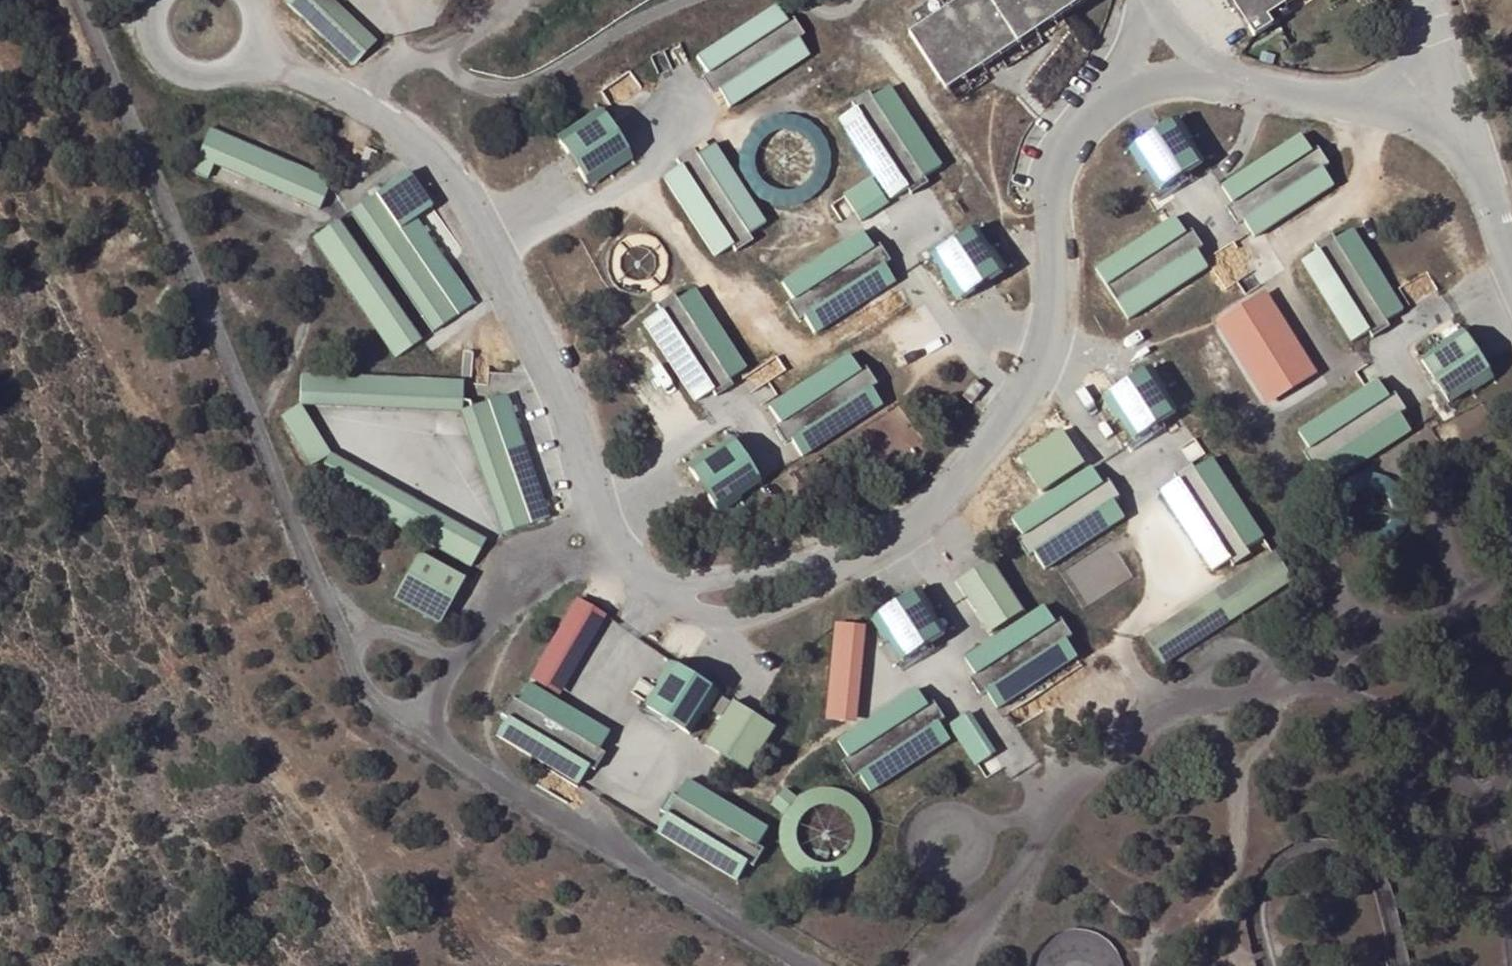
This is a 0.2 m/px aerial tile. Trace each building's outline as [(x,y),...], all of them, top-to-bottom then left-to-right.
[(352,66),(377,41),(337,0),(286,0),(352,66)] [(910,34),(947,91),(1086,0),(962,0),(910,34)] [(1256,38),(1274,26),(1268,18),(1294,0),(1230,0),(1256,38)] [(775,8),(696,57),(708,75),(719,92),(729,109),(808,59),(796,40),(785,25),(775,8)] [(795,19),(785,25),(796,40),(804,36),(795,19)] [(719,92),(708,75),(701,80),(711,97),(719,92)] [(890,89),(874,101),(858,112),(839,121),(890,200),(907,188),(922,178),(939,167),(890,89)] [(858,112),(874,101),(869,94),(852,104),(858,112)] [(602,116),(558,144),(584,184),(628,156),(602,116)] [(1207,162),(1179,118),(1137,145),(1164,190),(1207,162)] [(210,180),(216,167),(220,155),(323,198),(331,179),(211,128),(191,173),(210,180)] [(1323,170),(1313,155),(1302,136),(1223,187),(1235,205),(1245,220),(1255,239),(1335,187),(1323,170)] [(714,146),(698,158),(680,169),(662,181),(714,256),(732,245),(746,235),(765,224),(714,146)] [(680,169),(698,158),(692,150),(675,160),(680,169)] [(1320,150),(1313,155),(1323,170),(1330,165),(1320,150)] [(220,155),(216,167),(319,210),(323,198),(220,155)] [(927,186),(922,178),(907,188),(912,195),(927,186)] [(377,196),(362,207),(445,324),(474,304),(430,238),(414,249),(377,196)] [(1245,220),(1235,205),(1227,210),(1238,226),(1245,220)] [(445,324),(362,207),(352,214),(435,333),(445,324)] [(1197,253),(1187,235),(1175,217),(1096,269),(1128,320),(1208,268),(1197,253)] [(340,223),(331,230),(413,347),(423,341),(340,223)] [(413,347),(331,230),(313,242),(396,359),(413,347)] [(1193,231),(1187,235),(1197,253),(1204,248),(1193,231)] [(1354,231),(1337,243),(1320,252),(1303,264),(1352,343),(1370,330),(1386,321),(1403,309),(1354,231)] [(1002,274),(976,232),(936,258),(963,299),(1002,274)] [(882,267),(872,252),(861,233),(781,284),(793,303),(804,318),(814,336),(893,284),(882,267)] [(751,243),(746,235),(732,245),(736,252),(751,243)] [(1320,252),(1337,243),(1332,236),(1316,244),(1320,252)] [(1221,251),(1233,277),(1251,268),(1239,242),(1221,251)] [(879,247),(872,252),(882,267),(890,263),(879,247)] [(1269,288),(1217,320),(1268,405),(1321,374),(1269,288)] [(696,293),(678,305),(662,316),(644,327),(695,402),(711,391),(727,381),(745,369),(696,293)] [(662,316),(678,305),(673,297),(656,307),(662,316)] [(804,318),(793,303),(785,308),(795,324),(804,318)] [(1391,328),(1386,321),(1370,330),(1376,338),(1391,328)] [(1495,380),(1468,338),(1425,367),(1451,409),(1495,380)] [(868,391),(858,374),(847,357),(769,406),(780,425),(791,441),(802,459),(880,408),(868,391)] [(865,370),(858,374),(868,391),(875,386),(865,370)] [(1173,414),(1146,372),(1107,398),(1135,440),(1173,414)] [(303,374),(302,393),(463,400),(464,382),(303,374)] [(979,384),(975,380),(961,396),(970,404),(983,388),(979,384)] [(732,389),(727,381),(711,391),(716,399),(732,389)] [(1400,415),(1389,399),(1380,382),(1301,433),(1311,450),(1322,467),(1333,485),(1413,433),(1400,415)] [(463,400),(302,393),(302,406),(462,413),(463,400)] [(1397,396),(1389,399),(1400,415),(1407,411),(1397,396)] [(508,398),(473,411),(495,473),(529,461),(508,398)] [(495,473),(473,411),(461,416),(502,535),(516,530),(500,485),(533,474),(529,461),(495,473)] [(791,441),(780,425),(773,429),(783,446),(791,441)] [(757,481),(732,443),(688,471),(713,511),(757,481)] [(1322,467),(1311,450),(1303,455),(1314,471),(1322,467)] [(330,454),(324,466),(479,551),(486,540),(330,454)] [(1214,462),(1197,474),(1181,484),(1163,495),(1213,571),(1231,559),(1246,549),(1263,539),(1214,462)] [(1181,484),(1197,474),(1191,465),(1174,475),(1181,484)] [(479,551),(324,466),(315,482),(471,568),(479,551)] [(1113,503),(1104,487),(1092,469),(1013,520),(1024,536),(1034,553),(1044,570),(1124,519),(1113,503)] [(500,485),(516,530),(549,519),(533,474),(500,485)] [(1111,482),(1104,487),(1113,503),(1120,497),(1111,482)] [(1034,553),(1024,536),(1016,542),(1027,558),(1034,553)] [(1251,556),(1246,549),(1231,559),(1235,568),(1251,556)] [(396,597),(442,622),(466,578),(420,553),(396,597)] [(1162,662),(1297,585),(1279,553),(1144,631),(1162,662)] [(990,632),(1025,612),(995,559),(960,580),(990,632)] [(950,632),(923,589),(880,616),(908,660),(950,632)] [(562,696),(608,614),(576,597),(530,679),(562,696)] [(1066,642),(1056,626),(1044,608),(967,659),(978,677),(988,692),(999,711),(1078,660),(1066,642)] [(839,621),(826,718),(858,722),(870,625),(839,621)] [(1064,622),(1056,626),(1066,642),(1073,636),(1064,622)] [(714,690),(674,666),(648,710),(689,735),(714,690)] [(988,692),(978,677),(971,681),(980,696),(988,692)] [(529,684),(518,704),(508,720),(498,738),(578,785),(588,767),(597,751),(608,732),(529,684)] [(939,724),(930,708),(918,690),(839,742),(851,760),(861,775),(872,794),(951,741),(939,724)] [(508,720),(518,704),(511,699),(500,715),(508,720)] [(734,700),(707,745),(751,771),(778,726),(734,700)] [(937,704),(930,708),(939,724),(946,719),(937,704)] [(995,757),(967,715),(948,727),(976,770),(995,757)] [(605,755),(597,751),(588,767),(595,772),(605,755)] [(861,775),(851,760),(844,765),(854,781),(861,775)] [(689,781),(679,799),(669,816),(657,834),(736,882),(748,863),(757,847),(767,829),(689,781)] [(669,816),(679,799),(670,794),(660,810),(669,816)] [(766,853),(757,847),(748,863),(756,868),(766,853)]
